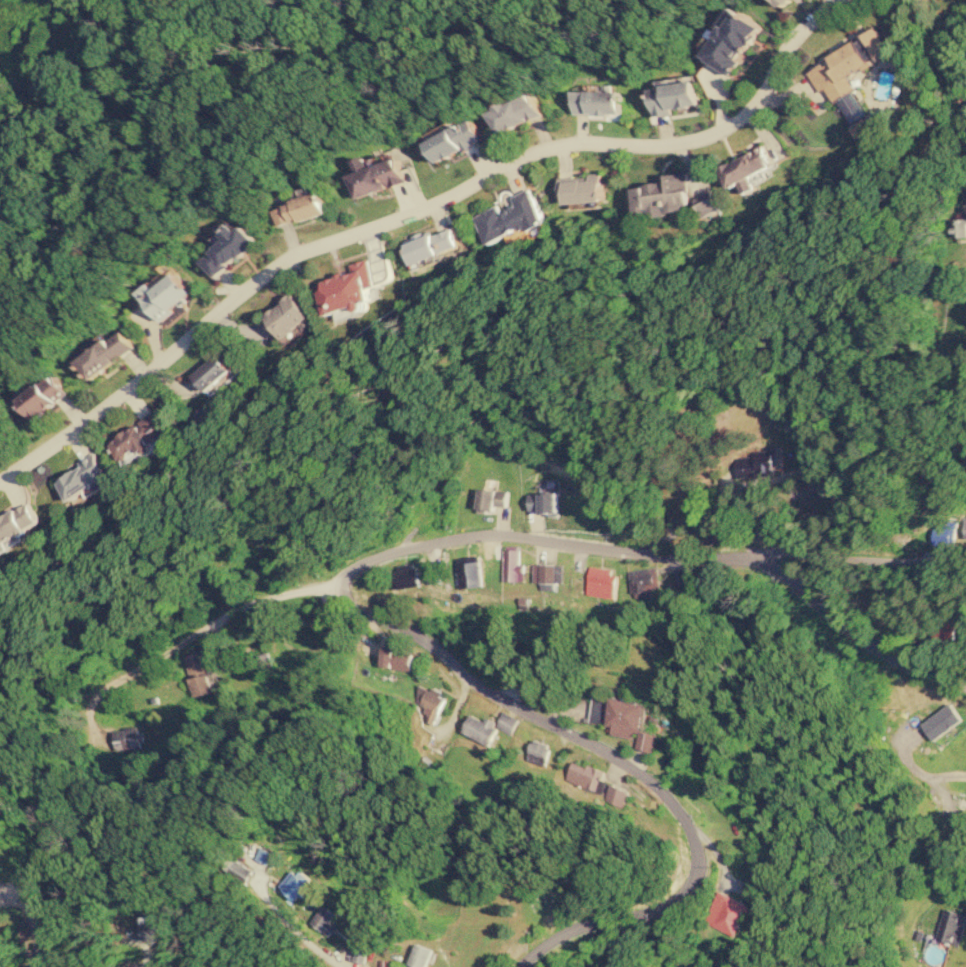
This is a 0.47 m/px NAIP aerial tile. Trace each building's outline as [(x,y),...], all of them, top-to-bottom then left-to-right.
[(812,66),(846,126),(867,114),(845,76),(878,57),(879,60),(892,52),(878,28),(812,66)] [(699,104),(695,81),(650,89),(654,116),(671,113),(671,109),(699,104)] [(574,90),(573,113),(621,114),(622,91),(614,90),(614,84),(605,84),(605,90),(574,90)] [(542,113),(532,92),(490,112),(500,133),(542,113)] [(856,138),(875,130),(870,116),(850,123),(856,138)] [(484,141),(474,120),(427,141),(436,162),(484,141)] [(721,165),(731,186),(773,167),(764,146),(721,165)] [(406,182),(398,158),(348,174),(356,198),(406,182)] [(559,180),(560,203),(604,200),(603,172),(591,173),(591,178),(559,180)] [(633,186),(637,217),(690,209),(686,178),(633,186)] [(512,196),(516,204),(501,211),(499,205),(474,216),(488,246),(545,220),(531,188),(512,196)] [(720,209),(711,190),(695,198),(704,217),(720,209)] [(326,213),(320,193),(273,207),(278,226),(326,213)] [(257,240),(243,225),(238,230),(233,224),(223,233),(227,237),(201,262),(216,278),(257,240)] [(458,248),(452,228),(406,243),(414,270),(434,264),(432,256),(458,248)] [(328,315),(356,306),(357,311),(368,308),(366,303),(374,301),(370,287),(377,285),(369,258),(349,264),(352,272),(322,281),(325,289),(320,290),(328,315)] [(162,320),(193,291),(175,272),(168,279),(162,272),(138,295),(162,320)] [(267,316),(287,339),(313,315),(293,293),(267,316)] [(77,363),(90,380),(134,347),(121,329),(77,363)] [(194,375),(210,392),(233,370),(218,353),(194,375)] [(20,399),(34,419),(69,394),(56,374),(20,399)] [(125,465),(154,445),(153,443),(168,433),(154,412),(109,443),(125,465)] [(735,477),(773,476),(773,453),(734,454),(735,477)] [(57,480),(71,502),(86,492),(104,480),(107,483),(113,480),(96,454),(57,480)] [(31,537),(27,528),(39,522),(30,503),(0,517),(0,552),(31,537)] [(502,546),(503,581),(525,581),(524,563),(519,563),(519,546),(502,546)] [(532,582),(555,582),(556,564),(533,563),(532,582)] [(651,595),(650,589),(659,588),(657,567),(628,570),(631,598),(651,595)] [(641,730),(647,705),(611,696),(604,723),(612,725),(610,733),(636,740),(634,747),(651,751),(656,733),(641,730)] [(460,732),(489,746),(500,724),(490,719),(489,723),(469,714),(460,732)] [(115,749),(140,747),(138,727),(113,730),(115,749)] [(542,765),(550,745),(532,738),(525,759),(542,765)] [(565,782),(622,803),(627,789),(601,779),(604,770),(588,764),(587,767),(572,762),(565,782)] [(296,902),(310,887),(295,873),(281,888),(296,902)] [(735,935),(749,904),(717,890),(703,921),(735,935)] [(310,925),(331,935),(336,926),(330,923),(335,912),(320,904),(310,925)] [(954,910),(945,941),(959,945),(965,920),(965,914),(954,910)] [(161,938),(160,914),(141,915),(142,939),(161,938)]
